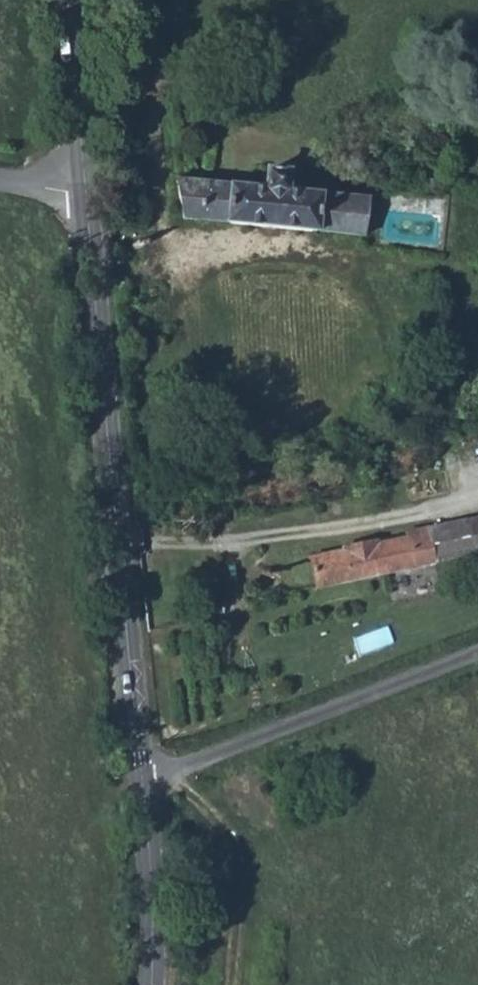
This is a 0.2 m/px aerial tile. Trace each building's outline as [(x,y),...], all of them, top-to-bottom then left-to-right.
[(177,176),(185,216),(365,231),(365,192),(294,187),(294,166),(267,163),(264,183),(177,176)] [(436,560),(477,551),(477,510),(450,516),(452,521),(353,541),(359,577),(436,560)]
